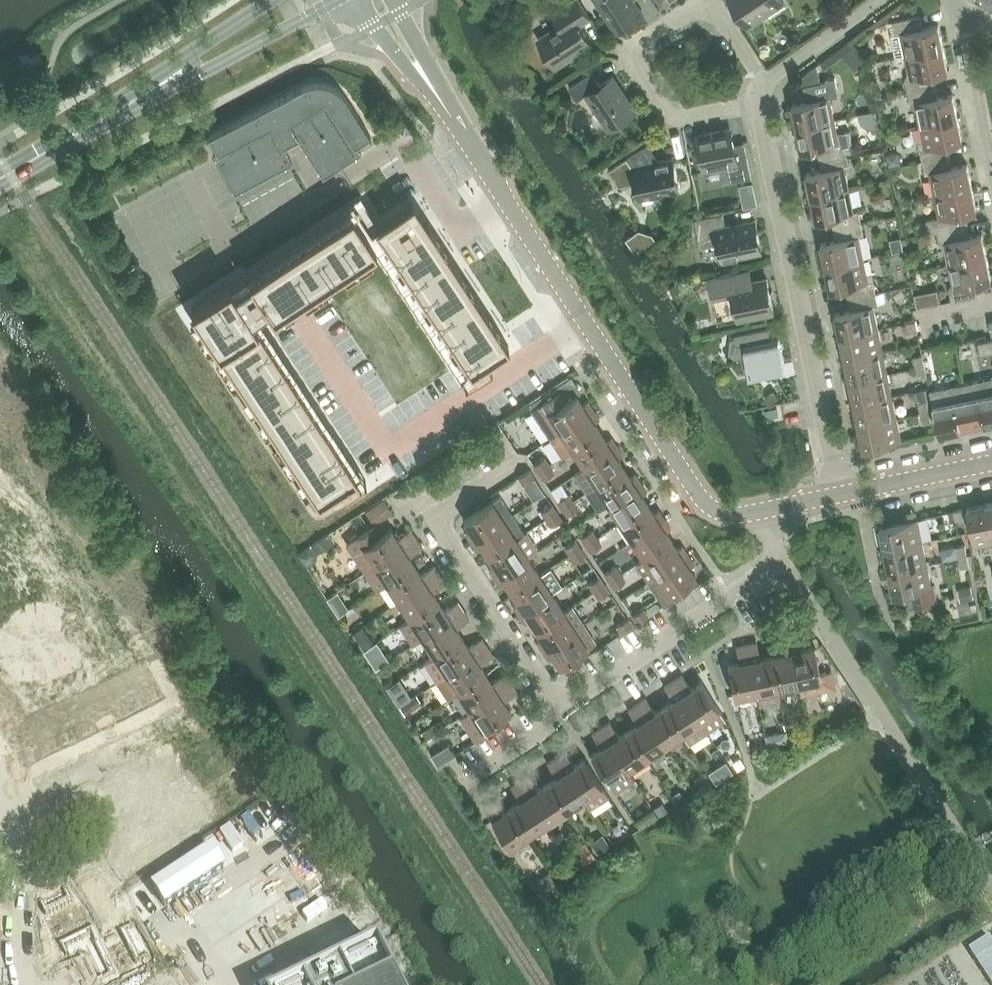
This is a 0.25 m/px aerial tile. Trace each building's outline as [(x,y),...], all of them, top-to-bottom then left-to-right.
[(492,8),(500,2),(499,0),(486,0),(492,8)] [(556,66),(592,42),(580,25),(591,18),(579,0),(575,0),(553,14),(560,25),(538,40),(556,66)] [(617,32),(644,15),(633,0),(596,0),(617,32)] [(748,25),(767,12),(771,17),(786,6),(782,0),(732,0),(748,25)] [(842,12),(853,4),(850,0),(833,0),(842,12)] [(891,35),(895,57),(906,55),(944,47),(939,24),(924,28),(921,15),(894,21),(897,34),(891,35)] [(908,91),(936,85),(933,73),(948,70),(944,47),(906,55),(911,77),(906,78),(908,91)] [(818,65),(802,76),(804,85),(821,81),(818,65)] [(593,72),(570,87),(578,100),(588,93),(611,128),(636,112),(612,76),(600,84),(593,72)] [(797,127),(835,119),(830,97),(839,95),(836,78),(821,81),(804,85),(808,101),(793,104),(797,127)] [(371,134),(344,94),(343,92),(341,90),(339,89),(337,87),(333,85),(330,84),(328,83),(325,82),(320,81),(317,81),(315,81),(312,82),(309,83),(305,84),(303,85),(209,135),(209,136),(210,136),(218,150),(214,152),(235,192),(292,161),(283,144),(297,136),(323,176),(361,151),(356,143),(369,134),(370,135),(371,134)] [(936,85),(908,91),(911,104),(916,103),(921,125),(958,117),(953,94),(938,97),(936,85)] [(880,88),(872,89),(874,99),(882,97),(880,88)] [(885,97),(876,99),(877,109),(884,107),(886,103),(885,97)] [(919,141),(923,161),(950,155),(948,143),(963,140),(958,117),(921,125),(924,140),(919,141)] [(820,158),(847,153),(854,151),(850,131),(838,133),(835,119),(797,127),(802,150),(817,146),(820,158)] [(699,135),(706,170),(727,166),(731,181),(753,177),(747,151),(735,154),(730,128),(699,135)] [(652,162),(642,147),(609,169),(619,186),(637,183),(640,198),(680,190),(673,158),(652,162)] [(847,153),(820,158),(822,170),(807,173),(812,196),(850,189),(845,166),(850,165),(847,153)] [(895,153),(888,154),(890,164),(900,162),(899,156),(895,153)] [(935,195),(973,187),(968,164),(953,167),(950,155),(923,161),(926,173),(931,172),(935,195)] [(930,232),(938,231),(965,225),(962,213),(977,210),(973,187),(935,195),(940,217),(927,219),(930,232)] [(834,228),(862,222),(859,210),(854,211),(850,189),(812,196),(817,219),(832,216),(834,228)] [(757,196),(743,199),(744,206),(758,203),(757,196)] [(230,281),(191,306),(319,500),(341,485),(346,492),(361,482),(356,475),(357,475),(254,317),(270,307),(274,312),(384,240),(383,239),(387,237),(392,245),(390,247),(471,370),(472,369),(476,376),(492,366),(487,359),(509,345),(428,222),(426,223),(413,203),(379,224),(364,200),(358,204),(249,275),(251,278),(235,288),(230,281)] [(724,212),(695,218),(701,246),(715,243),(714,238),(718,237),(723,258),(762,250),(756,221),(727,227),(724,212)] [(862,222),(834,228),(837,240),(822,243),(826,266),(864,258),(859,236),(864,235),(862,222)] [(950,265),(987,257),(982,234),(967,237),(965,225),(938,231),(940,243),(945,242),(950,265)] [(627,238),(637,252),(656,238),(653,234),(639,229),(627,238)] [(950,265),(954,287),(949,288),(952,301),(980,295),(977,283),(991,280),(991,279),(987,257),(950,265)] [(849,298),(876,292),(874,280),(869,281),(864,258),(826,266),(831,289),(846,286),(849,298)] [(738,271),(709,277),(714,298),(733,294),(738,319),(775,312),(768,278),(741,284),(738,271)] [(675,285),(666,291),(671,298),(680,292),(675,285)] [(876,292),(849,298),(851,310),(836,313),(841,336),(879,328),(874,306),(879,305),(879,303),(877,294),(876,292)] [(884,292),(877,294),(879,303),(886,302),(884,292)] [(922,293),(915,294),(917,308),(925,306),(922,293)] [(918,331),(916,320),(907,322),(910,333),(918,331)] [(733,337),(730,356),(742,358),(745,370),(750,369),(750,372),(785,364),(780,337),(772,339),(770,327),(735,334),(736,337),(733,337)] [(879,328),(841,336),(846,358),(883,350),(879,328)] [(989,340),(978,342),(981,355),(991,352),(991,339),(989,340)] [(850,381),(888,373),(883,350),(846,358),(850,381)] [(917,367),(925,365),(923,354),(915,356),(917,367)] [(925,365),(917,367),(919,377),(928,376),(925,365)] [(888,373),(850,381),(855,403),(892,395),(888,373)] [(964,383),(973,426),(991,422),(991,378),(964,383)] [(939,433),(973,426),(964,383),(930,390),(939,433)] [(553,436),(561,431),(594,410),(588,400),(583,403),(576,394),(568,399),(561,390),(534,408),(553,436)] [(892,395),(855,403),(860,425),(897,417),(892,395)] [(921,412),(930,410),(928,400),(919,402),(921,412)] [(561,431),(553,436),(565,454),(573,449),(601,431),(595,422),(600,419),(594,410),(561,431)] [(930,410),(921,412),(923,423),(932,421),(930,410)] [(902,440),(897,417),(860,425),(864,448),(902,440)] [(601,431),(573,449),(585,467),(617,446),(611,436),(606,440),(601,431)] [(617,446),(585,467),(577,472),(589,491),(624,467),(619,458),(623,455),(617,446)] [(539,472),(549,465),(544,457),(534,464),(539,472)] [(549,465),(539,472),(544,479),(554,472),(549,465)] [(601,508),(608,503),(641,482),(635,472),(630,476),(624,467),(589,491),(601,508)] [(529,469),(519,476),(524,484),(534,477),(529,469)] [(641,482),(608,503),(620,522),(648,503),(642,494),(647,491),(641,482)] [(563,508),(573,501),(568,493),(558,500),(563,508)] [(466,532),(472,541),(504,520),(492,501),(464,519),(470,529),(466,532)] [(573,501),(563,508),(568,515),(578,508),(573,501)] [(632,540),(665,518),(659,509),(654,512),(648,503),(620,522),(632,540)] [(991,503),(968,508),(975,546),(991,542),(991,510),(991,503)] [(542,511),(547,518),(557,511),(552,504),(542,511)] [(963,509),(954,511),(956,521),(965,520),(963,509)] [(557,511),(547,518),(552,526),(562,519),(557,511)] [(644,558),(672,540),(666,531),(671,528),(665,518),(632,540),(644,558)] [(923,541),(918,518),(880,526),(885,549),(923,541)] [(504,520),(472,541),(478,550),(483,547),(488,556),(516,538),(504,520)] [(376,523),(346,542),(365,571),(416,537),(410,528),(397,537),(391,527),(382,533),(376,523)] [(586,544),(597,537),(592,530),(581,536),(586,544)] [(377,589),(387,582),(415,564),(409,555),(422,546),(416,537),(365,571),(377,589)] [(597,537),(586,544),(591,551),(602,545),(597,537)] [(516,538),(488,556),(494,565),(489,568),(495,577),(528,556),(516,538)] [(570,554),(581,547),(576,540),(565,547),(570,554)] [(648,581),(656,576),(689,555),(683,545),(678,548),(672,540),(644,558),(636,563),(648,581)] [(890,571),(927,563),(923,541),(885,549),(890,571)] [(959,557),(968,555),(965,545),(957,546),(959,557)] [(302,550),(300,552),(306,562),(316,556),(315,554),(310,546),(307,547),(302,550)] [(581,547),(570,554),(575,562),(586,555),(581,547)] [(686,583),(696,577),(690,567),(695,564),(689,555),(656,576),(648,581),(664,605),(689,588),(686,583)] [(968,555),(959,557),(961,567),(970,565),(968,555)] [(512,592),(540,574),(528,556),(495,577),(501,586),(506,583),(512,592)] [(95,578),(59,596),(76,629),(86,650),(102,683),(146,662),(174,648),(153,604),(132,561),(95,578)] [(890,571),(895,594),(906,592),(910,607),(937,602),(934,585),(932,585),(927,563),(890,571)] [(387,582),(399,600),(440,573),(434,564),(421,573),(415,564),(387,582)] [(610,580),(620,573),(616,566),(605,573),(610,580)] [(399,600),(411,619),(438,600),(433,591),(446,582),(440,573),(399,600)] [(620,573),(610,580),(615,588),(625,581),(620,573)] [(519,614),(552,592),(540,574),(512,592),(518,601),(513,604),(519,614)] [(8,592),(0,575),(0,596),(8,592)] [(594,591),(604,584),(599,576),(589,583),(594,591)] [(604,584),(594,591),(599,598),(609,591),(604,584)] [(971,586),(959,588),(962,600),(974,598),(971,586)] [(552,592),(519,614),(525,623),(530,620),(536,629),(564,610),(552,592)] [(412,643),(423,637),(464,610),(458,600),(444,609),(438,600),(411,619),(401,625),(412,643)] [(543,650),(576,628),(583,623),(572,605),(564,610),(536,629),(542,637),(537,640),(543,650)] [(633,615),(638,622),(648,616),(643,608),(633,615)] [(423,637),(435,655),(462,637),(456,627),(470,619),(464,610),(423,637)] [(617,625),(622,633),(632,626),(627,618),(617,625)] [(596,642),(583,623),(576,628),(543,650),(549,659),(554,656),(560,666),(596,642)] [(799,683),(801,695),(835,688),(832,670),(820,672),(814,646),(803,648),(799,633),(789,635),(799,683)] [(799,683),(789,635),(778,637),(782,653),(771,655),(778,687),(799,683)] [(370,636),(361,642),(365,648),(374,642),(370,636)] [(446,673),(488,646),(482,637),(468,646),(462,637),(435,655),(446,673)] [(780,699),(778,687),(771,655),(760,657),(757,641),(746,643),(756,692),(759,703),(780,699)] [(756,692),(746,643),(736,646),(739,661),(727,664),(734,696),(756,692)] [(488,646),(446,673),(436,680),(448,698),(458,691),(486,673),(480,664),(493,655),(488,646)] [(511,682),(505,673),(492,682),(486,673),(458,691),(470,709),(511,682)] [(673,680),(707,731),(726,719),(701,681),(691,687),(682,674),(673,680)] [(664,705),(682,733),(689,743),(707,731),(673,680),(664,686),(673,699),(664,705)] [(517,691),(511,682),(470,709),(460,716),(476,740),(499,725),(496,720),(510,710),(504,700),(517,691)] [(406,690),(395,697),(399,704),(410,697),(406,690)] [(417,693),(399,704),(405,714),(423,703),(417,693)] [(682,733),(664,705),(655,711),(646,698),(637,704),(664,745),(682,733)] [(664,745),(637,704),(628,709),(637,723),(628,729),(646,757),(664,745)] [(646,757),(628,729),(619,735),(610,721),(601,727),(610,741),(628,768),(646,757)] [(434,723),(422,731),(427,739),(438,731),(434,723)] [(635,778),(628,768),(610,741),(601,727),(592,733),(601,747),(591,753),(616,791),(635,778)] [(776,732),(765,734),(767,745),(778,743),(776,732)] [(448,743),(431,755),(438,765),(453,755),(455,754),(448,743)] [(556,757),(583,798),(590,808),(609,795),(584,758),(574,764),(565,751),(556,757)] [(583,798),(556,757),(547,763),(556,776),(547,782),(565,810),(583,798)] [(740,758),(733,762),(738,769),(745,764),(740,758)] [(713,769),(709,772),(715,781),(716,782),(720,779),(713,769)] [(529,774),(520,780),(547,822),(565,810),(547,782),(538,788),(529,774)] [(520,780),(511,786),(520,800),(511,806),(529,833),(547,822),(520,780)] [(679,790),(672,795),(678,804),(685,799),(679,790)] [(511,806),(502,812),(493,798),(483,805),(510,846),(529,833),(511,806)] [(662,802),(653,808),(658,816),(667,810),(662,802)] [(653,809),(635,821),(640,828),(658,817),(653,809)] [(602,834),(590,842),(598,853),(609,845),(602,834)] [(587,843),(576,850),(586,864),(596,857),(587,843)] [(568,871),(557,877),(561,883),(561,884),(572,877),(571,876),(568,871)] [(549,873),(537,880),(546,893),(557,886),(549,873)] [(991,983),(991,940),(991,937),(970,951),(991,983)] [(392,977),(377,946),(298,984),(396,984),(392,977)]
